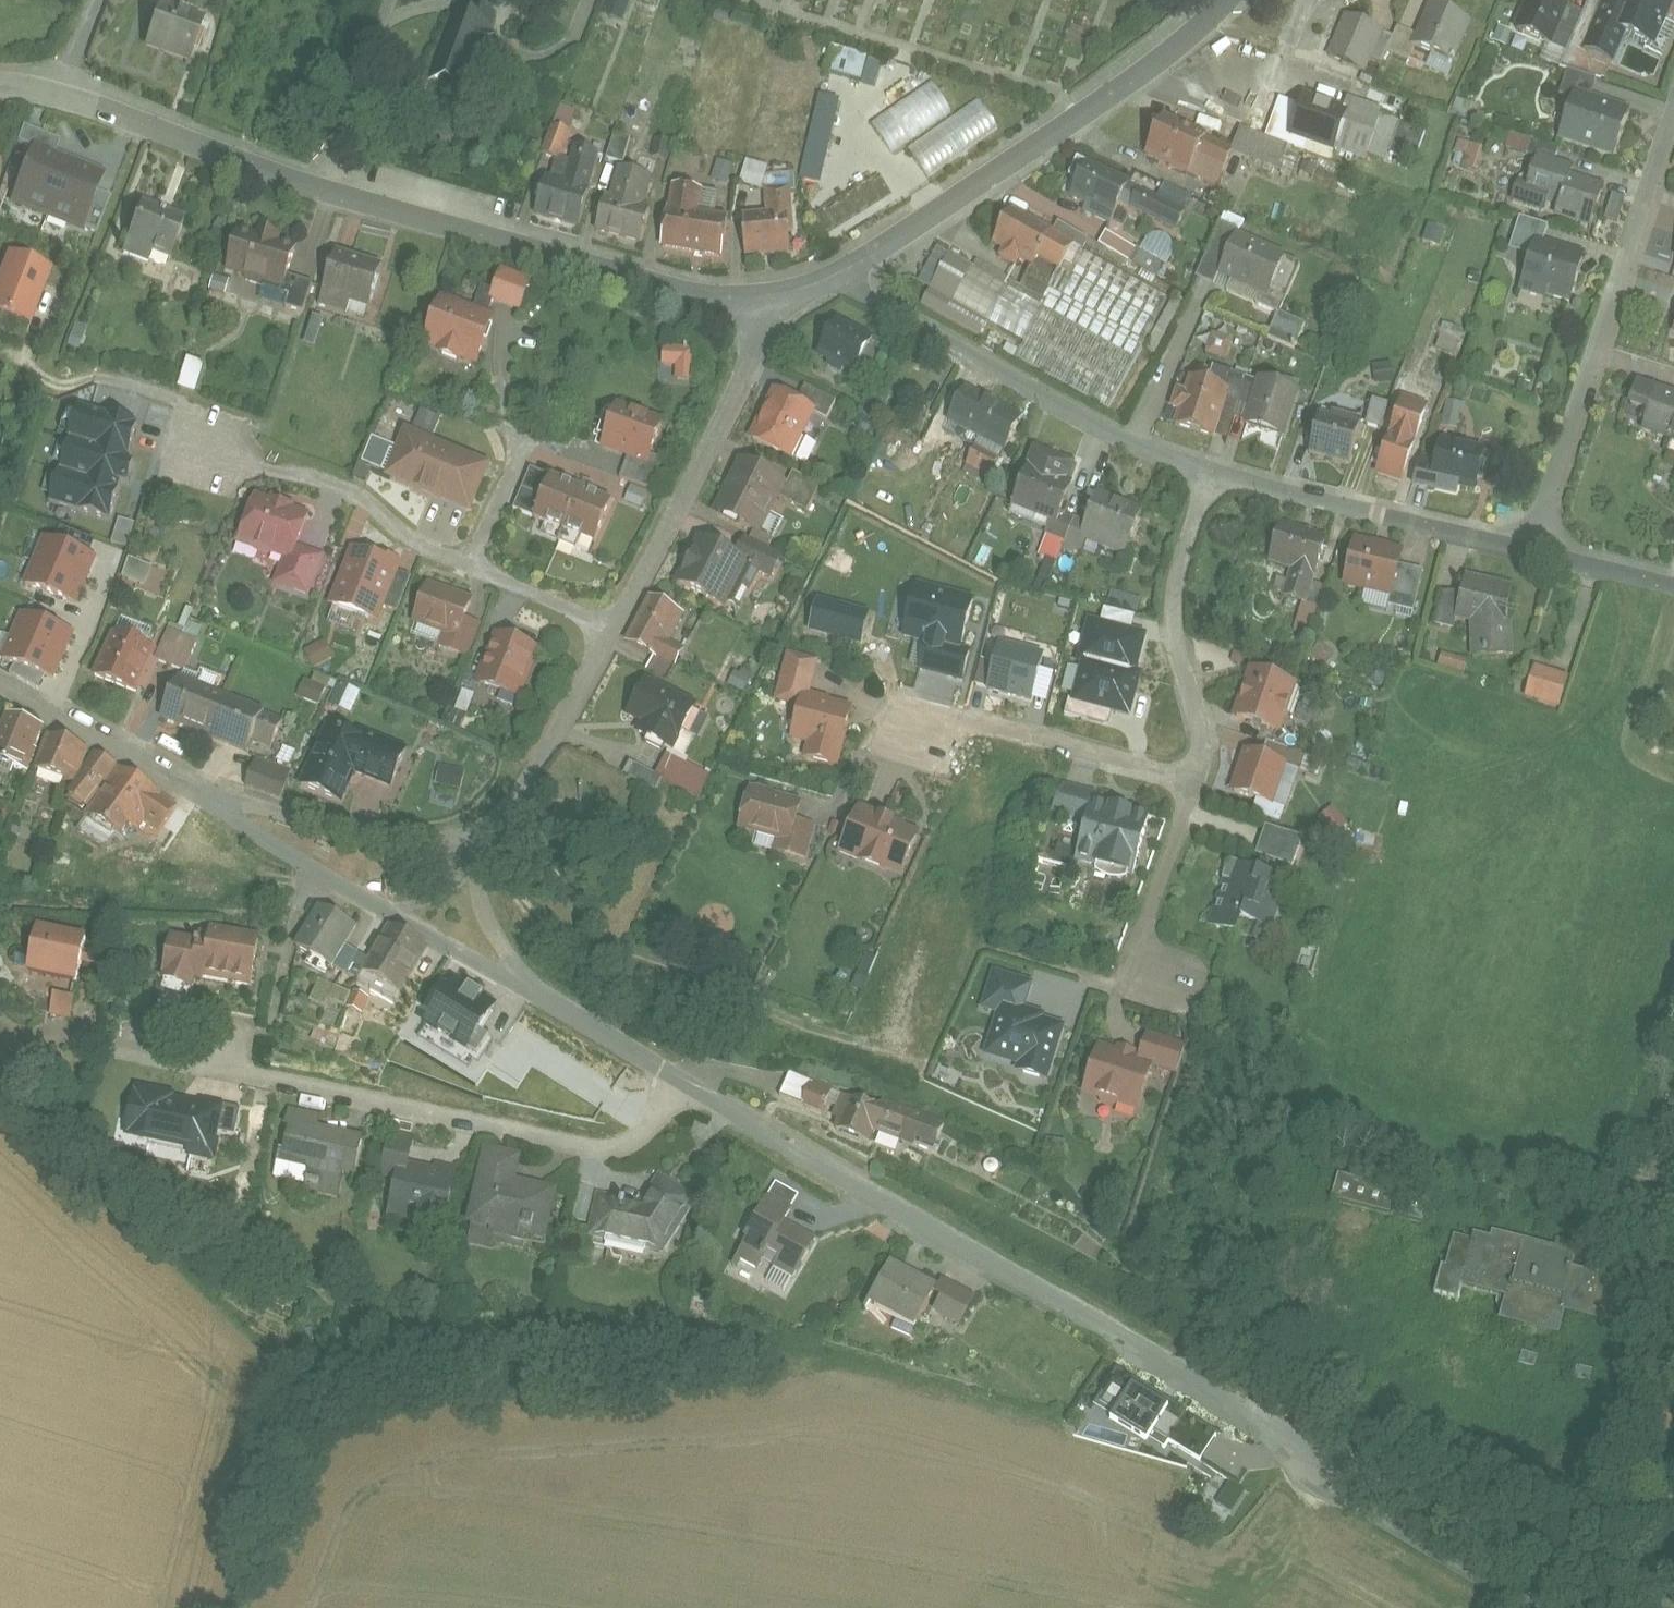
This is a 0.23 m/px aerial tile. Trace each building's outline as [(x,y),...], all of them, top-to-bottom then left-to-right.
[(149,42),(194,59),(211,14),(173,0),(164,0),(149,42)] [(1568,0),(1528,0),(1516,29),(1554,46),(1555,43),(1571,5),(1573,2),(1568,0)] [(1611,25),(1613,26),(1658,45),(1673,8),(1673,0),(1622,0),(1612,23),(1611,25)] [(1417,33),(1413,43),(1416,45),(1456,62),(1474,22),(1431,3),(1417,33)] [(1587,12),(1571,5),(1555,43),(1570,49),(1576,36),(1587,12)] [(503,24),(457,8),(434,76),(475,90),(480,92),(492,57),(496,58),(505,33),(501,31),(503,24)] [(1587,12),(1576,36),(1604,48),(1613,26),(1611,25),(1612,23),(1587,12)] [(1386,30),(1346,13),(1329,53),(1368,70),(1374,57),(1386,30)] [(1395,34),(1389,48),(1410,57),(1416,45),(1413,43),(1417,33),(1399,25),(1395,34)] [(1395,34),(1386,30),(1374,57),(1384,61),(1389,48),(1395,34)] [(870,81),(878,54),(846,45),(838,72),(870,81)] [(1561,91),(1576,97),(1579,88),(1593,94),(1598,79),(1570,69),(1561,91)] [(876,119),(919,89),(907,71),(856,106),(869,124),(876,119)] [(912,143),(960,110),(937,77),(919,89),(876,119),(899,152),(912,143)] [(1613,157),(1632,108),(1593,94),(1579,88),(1576,97),(1560,137),(1613,157)] [(1307,93),(1295,125),(1293,130),(1295,131),(1333,145),(1342,120),(1376,133),(1378,127),(1383,115),(1385,108),(1349,95),(1345,107),(1307,93)] [(934,174),(1002,127),(981,96),(960,110),(912,143),(934,174)] [(567,103),(559,123),(575,129),(583,109),(567,103)] [(1208,131),(1165,113),(1147,154),(1190,172),(1192,169),(1207,133),(1208,131)] [(1265,114),(1260,129),(1292,141),(1295,131),(1293,130),(1295,125),(1265,114)] [(1391,118),(1383,115),(1378,127),(1382,129),(1373,152),(1391,159),(1394,150),(1405,120),(1392,115),(1391,118)] [(1405,120),(1394,150),(1418,158),(1429,129),(1405,120)] [(559,123),(547,150),(562,157),(563,155),(566,156),(577,131),(575,129),(559,123)] [(1260,129),(1244,123),(1234,145),(1237,146),(1235,151),(1282,168),(1292,141),(1260,129)] [(613,157),(630,163),(639,136),(622,130),(613,157)] [(1533,152),(1537,140),(1514,132),(1510,144),(1533,152)] [(1207,133),(1192,169),(1221,182),(1235,151),(1237,146),(1234,145),(1207,133)] [(673,159),(678,141),(670,139),(665,157),(673,159)] [(1479,169),(1487,147),(1464,139),(1460,148),(1472,152),(1467,165),(1479,169)] [(1542,155),(1558,161),(1562,149),(1537,140),(1533,152),(1542,155)] [(31,143),(11,197),(82,225),(103,171),(31,143)] [(542,210),(586,225),(598,188),(596,187),(607,152),(581,143),(576,159),(566,156),(563,155),(562,157),(556,174),(554,174),(542,210)] [(805,162),(781,155),(777,166),(801,173),(805,162)] [(1552,198),(1562,202),(1573,172),(1575,167),(1558,161),(1542,155),(1534,177),(1529,190),(1552,198)] [(740,161),(724,156),(718,175),(735,179),(740,161)] [(769,190),(776,165),(752,158),(745,183),(769,190)] [(1132,180),(1092,161),(1074,198),(1089,205),(1086,211),(1111,223),(1122,201),(1132,180)] [(602,229),(646,242),(657,207),(651,205),(660,176),(624,165),(615,194),(613,193),(602,229)] [(1593,226),(1608,184),(1573,172),(1562,202),(1558,214),(1593,226)] [(1547,210),(1552,198),(1529,190),(1534,177),(1524,174),(1515,199),(1547,210)] [(1132,180),(1122,201),(1132,206),(1142,185),(1132,180)] [(668,181),(662,207),(673,210),(677,186),(691,188),(691,186),(668,181)] [(1142,185),(1132,206),(1175,227),(1186,206),(1142,185)] [(668,247),(728,256),(734,215),(722,213),(706,211),(709,191),(702,190),(691,188),(677,186),(673,210),(668,247)] [(702,190),(709,191),(706,211),(722,213),(725,191),(702,187),(702,190)] [(749,214),(752,256),(798,253),(796,232),(799,232),(796,190),(772,192),(773,212),(749,214)] [(1612,218),(1622,220),(1627,196),(1617,194),(1612,218)] [(191,217),(144,201),(127,249),(151,257),(154,250),(177,258),(191,217)] [(1055,230),(1018,209),(999,244),(1008,249),(1004,256),(1022,266),(1026,259),(1036,264),(1058,276),(1077,242),(1055,230)] [(1512,252),(1532,259),(1540,237),(1547,240),(1552,225),(1524,216),(1512,252)] [(1061,220),(1055,230),(1077,242),(1130,271),(1135,261),(1101,242),(1061,220)] [(1221,275),(1241,231),(1242,229),(1223,220),(1198,273),(1217,282),(1221,275)] [(242,226),(229,268),(267,280),(286,286),(291,271),(300,245),(286,240),(288,235),(266,228),(264,233),(242,226)] [(1101,242),(1135,261),(1143,248),(1109,229),(1101,242)] [(1289,253),(1241,231),(1221,275),(1264,294),(1269,297),(1287,256),(1289,253)] [(1567,305),(1585,252),(1547,240),(1540,237),(1532,259),(1522,290),(1567,305)] [(1130,271),(1077,242),(1058,276),(1053,284),(1058,287),(1052,298),(1048,304),(1140,355),(1174,295),(1130,271)] [(1144,245),(1143,248),(1135,261),(1162,276),(1171,260),(1144,245)] [(960,300),(979,266),(942,246),(923,280),(937,287),(960,300)] [(53,267),(9,249),(0,271),(0,311),(30,323),(53,267)] [(387,266),(339,249),(327,285),(374,302),(387,266)] [(1304,264),(1287,256),(1269,297),(1264,294),(1261,301),(1281,310),(1283,311),(1283,309),(1304,264)] [(979,266),(1010,283),(1014,276),(983,259),(979,266)] [(1052,298),(1058,287),(1053,284),(1058,276),(1036,264),(1026,283),(1052,298)] [(1029,338),(1048,304),(1010,283),(979,266),(960,300),(996,320),(1029,338)] [(496,290),(493,297),(497,299),(524,309),(535,280),(504,268),(496,290)] [(286,286),(267,280),(262,296),(305,310),(315,279),(291,271),(286,286)] [(232,278),(216,272),(210,288),(226,293),(232,278)] [(368,319),(374,302),(327,285),(320,302),(368,319)] [(483,285),(475,305),(492,312),(497,299),(493,297),(496,290),(483,285)] [(960,300),(937,287),(928,304),(987,336),(996,320),(960,300)] [(475,305),(447,294),(428,343),(482,363),(501,315),(492,312),(475,305)] [(1140,355),(1048,304),(1029,338),(1020,356),(1112,407),(1140,355)] [(1308,321),(1283,309),(1283,311),(1281,310),(1271,332),(1297,345),(1308,321)] [(334,320),(315,313),(305,341),(324,348),(334,320)] [(881,338),(845,319),(826,356),(862,374),(881,338)] [(1447,322),(1440,346),(1460,352),(1468,328),(1447,322)] [(1211,353),(1232,360),(1238,338),(1217,332),(1211,353)] [(682,365),(680,378),(697,381),(702,349),(672,344),(669,363),(682,365)] [(1397,375),(1395,354),(1377,356),(1379,377),(1397,375)] [(194,356),(184,385),(202,391),(211,361),(194,356)] [(1214,366),(1209,383),(1231,391),(1223,415),(1248,422),(1260,381),(1214,366)] [(1223,415),(1231,391),(1209,383),(1191,377),(1187,390),(1179,387),(1172,409),(1179,411),(1175,424),(1216,437),(1223,415)] [(1287,438),(1300,390),(1278,383),(1261,378),(1260,381),(1248,422),(1247,426),(1287,438)] [(1280,379),(1278,383),(1300,390),(1287,438),(1291,439),(1307,387),(1280,379)] [(975,385),(955,420),(1009,451),(1029,416),(975,385)] [(1645,429),(1673,439),(1673,390),(1660,385),(1645,429)] [(809,386),(801,400),(819,409),(838,418),(845,404),(809,386)] [(801,400),(776,387),(751,436),(794,458),(819,409),(801,400)] [(1404,393),(1376,471),(1403,481),(1431,402),(1404,393)] [(1468,403),(1451,398),(1444,426),(1461,430),(1468,403)] [(1390,404),(1377,400),(1370,421),(1384,426),(1390,404)] [(610,401),(594,441),(629,455),(654,465),(657,458),(671,422),(624,403),(623,406),(610,401)] [(925,429),(935,410),(920,401),(909,421),(925,429)] [(142,423),(78,403),(49,497),(113,517),(142,423)] [(1349,467),(1363,420),(1336,411),(1337,408),(1325,405),(1310,455),(1349,467)] [(427,406),(418,424),(438,433),(446,414),(427,406)] [(953,421),(942,414),(930,434),(942,441),(953,421)] [(497,465),(408,428),(399,449),(390,472),(388,476),(477,513),(497,465)] [(366,463),(390,472),(399,449),(375,439),(366,463)] [(1435,481),(1477,492),(1488,449),(1446,439),(1441,458),(1435,481)] [(1006,459),(983,446),(972,466),(995,479),(1006,459)] [(1058,536),(1067,517),(1081,484),(1076,482),(1083,465),(1041,448),(1012,516),(1058,536)] [(654,465),(629,455),(621,475),(653,487),(664,461),(657,458),(654,465)] [(1435,481),(1441,458),(1426,455),(1416,481),(1434,486),(1435,481)] [(790,482),(742,457),(714,511),(753,530),(763,535),(790,482)] [(515,508),(536,517),(554,475),(532,466),(515,508)] [(619,500),(554,474),(554,475),(536,517),(536,519),(600,546),(619,500)] [(1144,510),(1106,494),(1094,523),(1089,535),(1093,537),(1126,551),(1144,510)] [(277,501),(259,495),(245,539),(290,553),(300,557),(303,549),(315,513),(300,508),(301,504),(279,497),(277,501)] [(1071,541),(1080,522),(1067,517),(1058,536),(1071,541)] [(1089,535),(1094,523),(1082,517),(1080,522),(1071,541),(1088,549),(1093,537),(1089,535)] [(1330,535),(1284,521),(1270,564),(1293,571),(1283,601),(1302,607),(1307,609),(1309,601),(1315,581),(1330,535)] [(763,535),(753,530),(748,540),(769,551),(774,541),(763,535)] [(740,556),(701,536),(677,583),(724,607),(748,560),(740,556)] [(1404,549),(1357,537),(1345,583),(1393,595),(1400,565),(1404,549)] [(761,567),(769,551),(748,540),(740,556),(748,560),(761,567)] [(77,610),(96,561),(46,541),(27,590),(77,610)] [(300,557),(290,553),(279,586),(312,597),(326,556),(303,549),(300,557)] [(403,565),(354,549),(333,609),(382,626),(403,565)] [(139,562),(134,585),(159,590),(164,568),(139,562)] [(1426,571),(1400,565),(1393,595),(1390,605),(1416,611),(1426,571)] [(1517,587),(1468,574),(1463,592),(1455,619),(1459,620),(1472,623),(1473,658),(1517,656),(1516,621),(1508,622),(1517,587)] [(1327,585),(1315,581),(1309,601),(1320,605),(1327,585)] [(963,650),(975,600),(917,586),(904,638),(926,643),(962,652),(963,650)] [(481,604),(435,587),(419,630),(448,641),(443,655),(473,667),(487,630),(473,624),(481,604)] [(1141,610),(1145,598),(1115,590),(1112,602),(1141,610)] [(1459,620),(1455,619),(1463,592),(1445,593),(1436,625),(1456,630),(1459,620)] [(685,614),(651,596),(626,643),(655,659),(660,661),(665,651),(685,614)] [(818,600),(809,634),(862,648),(871,614),(818,600)] [(1311,634),(1320,605),(1309,601),(1307,609),(1302,607),(1295,629),(1311,634)] [(1088,618),(1077,659),(1082,660),(1138,674),(1149,634),(1088,618)] [(74,640),(25,622),(15,646),(3,641),(0,650),(0,667),(55,689),(74,640)] [(173,633),(159,669),(184,678),(198,643),(173,633)] [(546,654),(499,638),(480,694),(526,710),(546,654)] [(160,660),(117,641),(97,688),(140,706),(160,660)] [(1337,654),(1323,641),(1313,653),(1327,665),(1337,654)] [(962,652),(926,643),(918,673),(963,685),(972,652),(963,650),(962,652)] [(1031,705),(1045,655),(1000,643),(986,693),(1031,705)] [(330,649),(307,660),(316,678),(339,667),(330,649)] [(684,661),(665,651),(660,661),(655,659),(647,674),(671,686),(684,661)] [(1471,660),(1446,651),(1442,664),(1467,673),(1471,660)] [(788,657),(776,706),(805,713),(810,698),(816,699),(825,666),(788,657)] [(1138,674),(1082,660),(1071,702),(1131,717),(1142,676),(1138,674)] [(1572,676),(1538,664),(1527,697),(1561,708),(1572,676)] [(1300,684),(1253,668),(1236,718),(1284,734),(1300,684)] [(706,712),(652,686),(634,722),(649,730),(642,745),(677,762),(688,741),(691,743),(706,712)] [(185,690),(167,733),(249,767),(254,755),(273,763),(286,731),(185,690)] [(331,701),(309,692),(302,709),(324,717),(331,701)] [(805,713),(795,746),(810,750),(806,761),(842,772),(860,713),(816,699),(810,698),(805,713)] [(366,706),(345,699),(337,721),(358,728),(366,706)] [(476,700),(462,733),(471,738),(486,705),(476,700)] [(11,728),(0,761),(0,779),(38,792),(54,742),(11,728)] [(407,764),(326,735),(301,804),(340,817),(352,783),(395,798),(407,764)] [(1262,757),(1247,752),(1233,794),(1278,809),(1297,752),(1267,742),(1262,757)] [(93,763),(61,753),(50,789),(82,799),(93,763)] [(713,784),(671,763),(659,786),(666,789),(702,807),(713,784)] [(76,817),(99,831),(126,786),(102,773),(76,817)] [(662,798),(666,789),(659,786),(635,774),(631,783),(662,798)] [(298,786),(262,775),(251,806),(288,818),(298,786)] [(145,851),(150,844),(164,851),(182,822),(126,786),(99,831),(96,836),(126,856),(134,846),(145,851)] [(823,813),(753,796),(743,839),(781,848),(778,861),(810,869),(823,813)] [(1337,807),(1323,821),(1341,837),(1354,823),(1337,807)] [(1156,822),(1095,808),(1084,854),(1105,859),(1101,875),(1142,885),(1156,822)] [(928,839),(866,813),(845,864),(906,890),(928,839)] [(1306,842),(1268,829),(1258,858),(1296,871),(1306,842)] [(1283,883),(1232,865),(1209,932),(1260,949),(1283,883)] [(337,997),(343,986),(356,963),(367,942),(329,921),(304,966),(318,973),(312,983),(337,997)] [(407,1021),(438,963),(397,941),(378,975),(365,999),(407,1021)] [(94,952),(40,943),(32,990),(86,999),(94,952)] [(199,1012),(205,998),(262,1006),(270,953),(219,946),(218,955),(181,950),(178,976),(169,1001),(199,1012)] [(365,999),(378,975),(356,963),(343,986),(365,999)] [(1000,1011),(1025,1018),(1034,989),(993,977),(982,1015),(998,1019),(1000,1011)] [(504,1018),(451,990),(426,1039),(478,1066),(504,1018)] [(61,1005),(57,1028),(79,1032),(84,1010),(61,1005)] [(359,1012),(341,1005),(336,1017),(355,1024),(359,1012)] [(361,1008),(359,1012),(355,1024),(371,1030),(377,1014),(361,1008)] [(998,1019),(986,1063),(1020,1072),(1018,1080),(1049,1088),(1064,1032),(1042,1026),(1043,1022),(1025,1018),(1000,1011),(998,1019)] [(1154,1046),(1146,1070),(1105,1057),(1089,1109),(1145,1126),(1159,1078),(1184,1086),(1193,1058),(1154,1046)] [(800,1112),(824,1120),(831,1098),(809,1090),(811,1086),(789,1078),(781,1100),(802,1107),(800,1112)] [(946,1130),(842,1096),(833,1123),(839,1125),(835,1136),(872,1149),(877,1135),(938,1155),(946,1130)] [(215,1172),(227,1116),(202,1110),(201,1114),(176,1109),(177,1105),(138,1097),(128,1145),(148,1150),(146,1157),(215,1172)] [(359,1189),(369,1147),(324,1137),(326,1127),(296,1120),(286,1164),(282,1163),(276,1188),(309,1196),(308,1201),(344,1209),(349,1187),(359,1189)] [(401,1191),(395,1222),(423,1228),(422,1235),(450,1241),(463,1179),(418,1169),(422,1149),(395,1143),(386,1187),(401,1191)] [(470,1237),(546,1254),(558,1198),(518,1189),(523,1166),(488,1158),(470,1237)] [(593,1250),(672,1263),(704,1204),(660,1180),(642,1214),(600,1208),(593,1250)] [(1432,1210),(1338,1188),(1332,1209),(1424,1232),(1432,1210)] [(767,1276),(774,1263),(780,1266),(775,1276),(794,1286),(817,1243),(786,1227),(799,1201),(779,1190),(742,1262),(767,1276)] [(1527,1244),(1496,1237),(1494,1243),(1477,1239),(1475,1247),(1458,1243),(1450,1275),(1444,1274),(1437,1303),(1442,1304),(1461,1308),(1464,1297),(1524,1312),(1519,1334),(1563,1344),(1569,1317),(1599,1324),(1610,1281),(1573,1273),(1577,1256),(1527,1244)] [(939,1290),(893,1265),(870,1308),(916,1332),(939,1290)] [(949,1282),(933,1314),(966,1331),(982,1299),(949,1282)] [(1094,1409),(1163,1451),(1167,1444),(1200,1463),(1219,1431),(1117,1370),(1094,1409)] [(1237,1517),(1251,1494),(1236,1486),(1222,1508),(1237,1517)]
